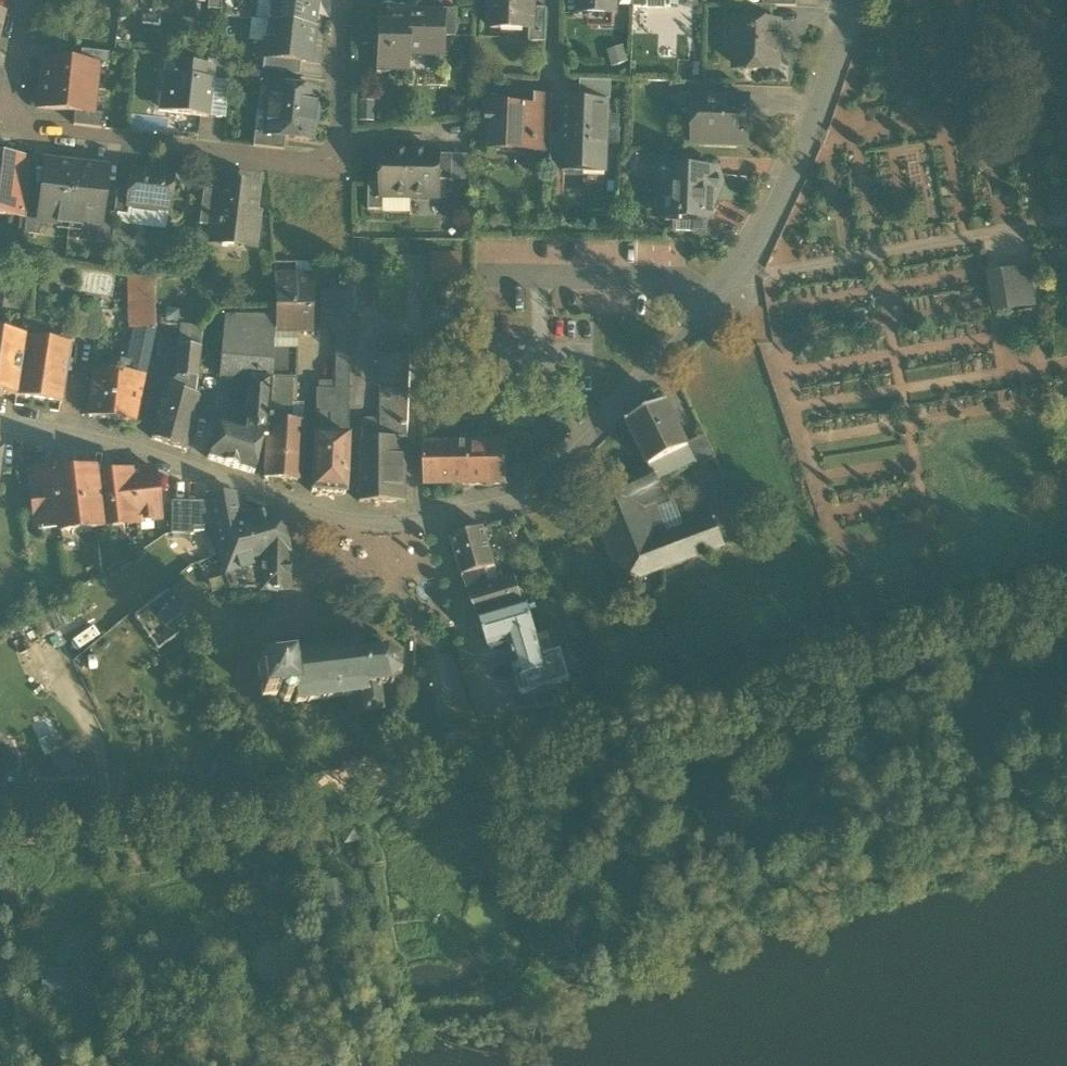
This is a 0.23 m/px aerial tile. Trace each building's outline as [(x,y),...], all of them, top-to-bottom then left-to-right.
[(220,12),(222,0),(208,0),(208,2),(207,2),(207,11),(220,12)] [(253,21),(267,23),(270,0),(256,0),(253,21)] [(267,23),(313,28),(317,0),(270,0),(267,23)] [(531,30),(532,9),(531,9),(531,6),(532,6),(533,0),(492,0),(491,29),(530,30),(531,30)] [(616,17),(616,0),(579,0),(579,16),(616,17)] [(648,10),(648,0),(634,0),(634,9),(648,10)] [(770,25),(771,7),(763,7),(736,6),(735,25),(738,25),(738,24),(770,25)] [(442,38),(456,38),(457,10),(441,9),(440,13),(440,16),(442,16),(442,38)] [(529,43),(545,43),(547,10),(532,9),(531,30),(530,30),(529,43)] [(375,73),(408,73),(408,57),(408,51),(439,52),(439,58),(441,58),(442,38),(442,16),(440,16),(409,15),(409,13),(386,12),(386,23),(385,39),(376,38),(375,73)] [(265,43),(267,23),(253,21),(250,21),(248,42),(265,43)] [(376,22),(376,38),(385,39),(386,23),(376,22)] [(309,65),(313,28),(267,23),(265,43),(263,59),(299,63),(309,65)] [(746,71),(754,71),(758,69),(775,69),(777,25),(770,25),(738,24),(738,25),(737,53),(743,53),(742,68),(743,68),(746,71)] [(606,53),(612,69),(629,63),(623,47),(606,53)] [(96,68),(108,69),(109,55),(81,52),(79,64),(96,66),(96,68)] [(263,59),(261,72),(291,76),(298,76),(299,63),(263,59)] [(42,60),(40,85),(94,91),(96,68),(96,66),(79,64),(42,60)] [(173,76),(174,62),(163,61),(162,75),(173,76)] [(166,113),(209,118),(210,118),(214,81),(205,80),(207,66),(174,62),(173,76),(162,75),(159,97),(168,98),(166,113)] [(290,89),(291,76),(261,72),(259,86),(270,87),(270,86),(290,89)] [(210,118),(224,120),(228,83),(214,81),(210,118)] [(608,105),(621,105),(622,83),(581,81),(580,103),(593,103),(593,104),(608,105)] [(91,114),(94,91),(40,85),(37,109),(74,113),(91,115),(91,114)] [(671,99),(694,100),(694,98),(710,99),(710,86),(700,86),(671,85),(671,99)] [(270,87),(267,110),(314,115),(317,92),(290,89),(270,86),(270,87)] [(537,113),(551,113),(552,95),(536,94),(535,108),(537,108),(537,113)] [(168,98),(159,97),(158,112),(166,113),(168,98)] [(702,144),(747,146),(749,100),(710,99),(694,98),(694,100),(694,121),(702,121),(702,142),(693,142),(693,144),(702,144)] [(485,150),(507,151),(507,145),(534,146),(534,143),(536,143),(536,138),(537,113),(537,108),(535,108),(509,107),(509,101),(487,100),(485,150)] [(358,102),(357,124),(373,124),(374,103),(358,102)] [(603,173),(606,174),(607,148),(608,117),(608,105),(593,104),(593,103),(580,103),(580,104),(580,111),(567,110),(567,103),(565,103),(563,137),(562,172),(585,173),(585,166),(604,167),(603,173)] [(311,141),(314,115),(267,110),(265,135),(265,136),(284,138),(311,141)] [(73,127),(101,130),(103,116),(91,114),(91,115),(74,113),(73,127)] [(537,113),(536,138),(550,139),(550,136),(551,113),(537,113)] [(608,117),(607,148),(620,148),(621,117),(608,117)] [(694,121),(693,142),(702,142),(702,121),(694,121)] [(252,147),(283,151),(284,138),(265,136),(265,135),(254,133),(252,147)] [(562,172),(563,137),(550,136),(550,139),(550,153),(549,172),(562,172)] [(533,152),(550,153),(550,139),(536,138),(536,143),(534,143),(534,146),(533,152)] [(384,199),(411,199),(411,153),(403,153),(403,155),(383,155),(383,185),(382,199),(384,199)] [(420,153),(411,153),(411,199),(439,199),(439,182),(439,156),(420,155),(420,153)] [(644,171),(660,172),(660,170),(685,171),(685,157),(645,155),(644,171)] [(439,182),(452,182),(452,156),(439,156),(439,182)] [(452,156),(452,182),(470,182),(471,156),(452,156)] [(12,217),(16,188),(19,160),(0,157),(0,216),(12,217)] [(40,224),(68,227),(75,166),(45,163),(40,206),(38,224),(40,224)] [(105,170),(75,166),(68,227),(96,231),(98,231),(100,213),(105,170)] [(705,221),(708,221),(721,185),(718,173),(685,171),(660,170),(660,172),(659,190),(663,190),(662,219),(674,220),(705,221)] [(157,211),(167,212),(171,178),(131,173),(129,192),(127,207),(132,208),(157,211)] [(216,244),(253,248),(257,215),(253,211),(255,192),(251,187),(218,183),(217,189),(212,228),(218,228),(216,244)] [(369,211),(383,212),(384,199),(382,199),(383,185),(369,185),(369,211)] [(12,217),(25,219),(27,205),(29,189),(16,188),(12,217)] [(199,227),(212,228),(217,189),(203,188),(199,227)] [(116,190),(113,215),(116,216),(127,217),(127,207),(129,192),(116,190)] [(410,215),(411,199),(384,199),(383,212),(383,215),(410,215)] [(23,235),(38,237),(40,224),(38,224),(40,206),(27,205),(25,219),(23,235)] [(127,217),(116,216),(115,220),(119,225),(125,227),(129,227),(132,208),(127,207),(127,217)] [(132,208),(129,227),(154,230),(157,211),(132,208)] [(157,211),(154,230),(165,231),(167,212),(157,211)] [(111,232),(113,215),(100,213),(98,231),(96,231),(95,244),(110,246),(111,232)] [(674,232),(706,233),(705,221),(674,220),(674,232)] [(210,243),(216,244),(218,228),(212,228),(210,243)] [(111,232),(110,246),(109,248),(133,250),(134,233),(111,232)] [(359,244),(360,284),(378,283),(377,244),(359,244)] [(460,256),(435,256),(434,281),(452,281),(452,290),(460,290),(460,256)] [(993,285),(998,311),(1033,305),(1027,270),(1010,273),(1012,282),(993,285)] [(135,328),(136,328),(155,328),(153,273),(134,275),(135,328)] [(992,277),(993,285),(1012,282),(1010,273),(992,277)] [(274,289),(275,316),(274,332),(295,331),(312,331),(312,278),(292,278),(293,289),(274,289)] [(348,438),(351,290),(337,290),(337,331),(336,331),(335,390),(317,390),(317,412),(317,435),(348,436),(348,438)] [(336,331),(337,331),(337,290),(320,290),(319,330),(336,331)] [(75,339),(99,342),(104,313),(79,310),(75,339)] [(5,334),(24,337),(27,317),(7,314),(5,334)] [(249,379),(265,380),(271,380),(271,379),(274,332),(275,316),(224,317),(219,377),(249,380),(249,379)] [(178,345),(200,349),(203,328),(180,325),(178,345)] [(155,328),(136,328),(129,362),(109,360),(109,371),(144,375),(155,328)] [(291,380),(294,380),(295,331),(274,332),(271,379),(291,379),(291,380)] [(15,397),(24,337),(5,334),(0,333),(0,394),(15,397)] [(15,397),(62,404),(71,344),(24,337),(15,397)] [(381,341),(380,387),(394,387),(409,386),(411,342),(381,341)] [(187,379),(185,392),(194,395),(200,349),(178,345),(174,377),(187,379)] [(88,416),(136,423),(144,375),(109,371),(93,370),(88,416)] [(249,380),(248,391),(264,392),(265,380),(249,379),(249,380)] [(291,379),(271,379),(271,380),(266,439),(263,478),(299,481),(303,423),(302,423),(290,422),(291,402),(291,380),(291,379)] [(266,439),(271,380),(265,380),(264,392),(248,391),(245,425),(244,431),(220,423),(208,459),(254,474),(262,439),(266,439)] [(198,397),(194,395),(185,392),(165,386),(152,437),(151,437),(151,439),(186,451),(187,448),(185,448),(198,397)] [(394,387),(393,427),(392,439),(407,444),(409,386),(394,387)] [(360,419),(360,428),(393,427),(394,387),(380,387),(380,419),(360,419)] [(290,422),(302,423),(302,403),(291,402),(290,422)] [(651,468),(659,483),(696,464),(686,444),(667,404),(628,423),(650,469),(651,468)] [(361,440),(392,439),(393,427),(360,428),(361,440)] [(311,492),(345,496),(348,438),(348,436),(317,435),(314,435),(311,492)] [(696,464),(697,467),(715,458),(704,435),(686,444),(696,464)] [(424,444),(424,486),(507,485),(506,443),(480,443),(480,436),(461,436),(461,444),(424,444)] [(405,503),(407,444),(392,439),(361,440),(359,444),(358,502),(405,503)] [(601,529),(624,585),(725,547),(724,546),(719,533),(712,517),(684,528),(667,534),(656,538),(643,509),(666,497),(659,483),(651,468),(650,469),(604,491),(610,502),(618,522),(607,526),(601,529)] [(128,473),(128,474),(133,519),(134,525),(136,525),(135,523),(158,520),(154,470),(128,473)] [(122,520),(133,519),(128,474),(92,477),(92,471),(54,475),(54,471),(29,473),(36,527),(58,524),(59,533),(61,533),(60,527),(71,526),(72,532),(123,527),(122,520)] [(216,540),(248,536),(250,541),(251,541),(253,547),(219,558),(219,559),(218,559),(224,576),(260,565),(261,591),(260,591),(260,592),(288,591),(288,589),(289,557),(289,556),(276,508),(238,517),(234,493),(209,494),(210,502),(214,526),(216,539),(216,540)] [(656,538),(667,534),(658,510),(670,504),(666,497),(643,509),(656,538)] [(171,535),(192,535),(192,533),(193,503),(171,502),(171,534),(171,535)] [(193,503),(192,533),(203,532),(203,528),(214,526),(210,502),(193,503)] [(599,507),(607,526),(618,522),(610,502),(599,507)] [(753,536),(747,523),(737,502),(710,511),(712,517),(719,533),(724,546),(753,536)] [(675,503),(670,504),(658,510),(667,534),(684,528),(675,503)] [(450,537),(462,578),(482,572),(494,568),(484,528),(450,537)] [(248,536),(216,540),(218,552),(219,558),(253,547),(251,541),(250,541),(248,536)] [(210,554),(218,552),(216,540),(216,539),(208,540),(210,554)] [(260,591),(261,591),(260,565),(224,576),(229,591),(260,591)] [(485,579),(482,572),(462,578),(468,592),(487,587),(485,579)] [(188,578),(170,591),(183,610),(201,597),(188,578)] [(492,586),(487,587),(468,592),(478,619),(507,610),(524,605),(517,579),(492,586)] [(49,616),(52,628),(55,635),(84,616),(72,596),(49,616)] [(172,605),(156,618),(164,628),(180,616),(172,605)] [(480,619),(489,651),(510,644),(515,665),(511,667),(521,698),(533,694),(558,686),(571,683),(562,652),(553,654),(543,658),(537,638),(528,605),(480,619)] [(33,622),(38,634),(52,628),(49,616),(33,622)] [(548,635),(537,638),(543,658),(553,654),(548,635)] [(353,715),(353,717),(359,716),(359,715),(381,712),(378,686),(386,685),(388,687),(390,685),(388,683),(395,674),(399,675),(399,672),(396,672),(395,662),(398,660),(397,658),(393,660),(386,653),(387,650),(384,648),(382,652),(361,655),(359,644),(358,644),(358,642),(355,643),(355,644),(340,646),(340,644),(336,645),(337,647),(320,649),(320,647),(317,647),(317,649),(301,651),(301,649),(297,650),(297,651),(289,652),(288,651),(287,651),(288,663),(256,667),(260,699),(278,697),(278,701),(281,703),(288,702),(290,699),(290,696),(293,696),(294,703),(292,705),(294,707),(297,704),(306,703),(307,705),(309,704),(309,702),(326,701),(326,702),(328,702),(328,700),(344,698),(346,716),(353,715)] [(558,686),(533,694),(538,711),(563,704),(558,686)] [(60,733),(41,740),(55,775),(73,768),(60,733)] [(434,806),(418,810),(421,822),(437,818),(434,806)] [(356,827),(341,830),(344,845),(359,842),(356,827)] [(198,862),(184,863),(186,880),(200,878),(198,862)] [(483,862),(470,866),(474,881),(487,877),(483,862)] [(68,971),(40,974),(41,988),(47,988),(48,998),(67,996),(66,986),(69,985),(68,971)]
